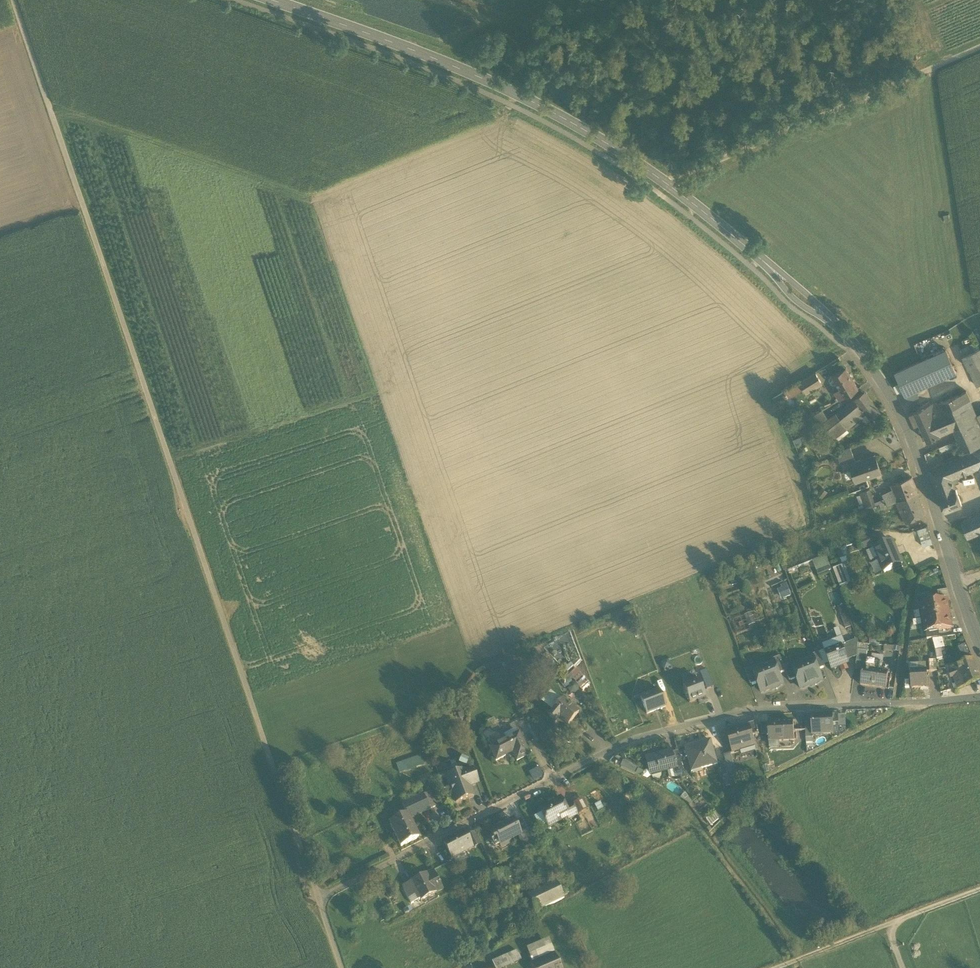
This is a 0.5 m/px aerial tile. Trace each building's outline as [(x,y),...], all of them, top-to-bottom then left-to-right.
[(962,355),(979,348),(976,340),(959,348),(962,355)] [(979,385),(979,350),(979,348),(962,355),(977,386),(979,385)] [(895,372),(905,395),(916,390),(956,371),(946,349),(895,372)] [(832,375),(840,388),(853,380),(846,367),(844,368),(832,375)] [(800,382),(806,393),(822,383),(815,372),(800,382)] [(858,388),(853,380),(840,388),(835,391),(840,399),(858,388)] [(905,395),(908,401),(919,396),(916,390),(905,395)] [(855,399),(858,402),(866,413),(871,419),(880,412),(864,392),(855,399)] [(972,448),(979,444),(979,421),(977,415),(966,392),(941,403),(953,429),(958,439),(964,452),(972,448)] [(847,428),(866,413),(858,402),(838,416),(847,428)] [(941,435),(953,429),(941,403),(934,406),(933,405),(931,406),(930,405),(914,412),(919,423),(933,417),(941,435)] [(914,425),(919,423),(914,412),(914,411),(909,413),(914,425)] [(839,433),(840,434),(847,428),(838,416),(836,414),(828,420),(839,433)] [(933,417),(919,423),(927,441),(941,435),(933,417)] [(833,438),(839,433),(828,420),(823,424),(833,438)] [(972,448),(973,451),(979,467),(979,444),(972,448)] [(837,453),(840,464),(855,459),(850,446),(837,453)] [(979,469),(979,467),(973,451),(929,469),(938,495),(956,488),(953,478),(979,469)] [(850,463),(856,477),(864,474),(865,477),(881,472),(875,456),(861,461),(860,459),(850,463)] [(912,477),(891,485),(893,489),(898,501),(917,492),(912,477)] [(822,486),(816,494),(822,498),(828,491),(822,486)] [(938,495),(944,511),(961,505),(956,488),(938,495)] [(863,503),(865,507),(875,504),(874,502),(869,489),(860,492),(860,494),(863,503)] [(898,501),(893,489),(882,494),(884,499),(888,506),(895,502),(898,501)] [(925,513),(917,492),(898,501),(895,502),(905,523),(925,513)] [(884,499),(874,502),(875,504),(875,505),(878,503),(880,509),(888,506),(884,499)] [(961,521),(967,537),(979,532),(979,514),(961,521)] [(861,542),(864,550),(880,543),(876,535),(861,542)] [(879,559),(885,574),(893,571),(892,569),(901,565),(902,567),(903,567),(898,556),(896,556),(891,543),(875,549),(875,550),(876,550),(880,559),(879,559)] [(875,550),(875,549),(866,553),(870,562),(879,559),(880,559),(876,550),(875,550)] [(832,570),(826,555),(812,561),(818,576),(832,570)] [(844,565),(833,569),(840,587),(851,583),(844,565)] [(777,590),(781,600),(791,597),(786,584),(781,586),(782,589),(777,590)] [(920,599),(921,606),(934,603),(933,597),(920,599)] [(921,606),(924,619),(949,615),(946,601),(934,603),(921,606)] [(852,626),(844,605),(838,608),(845,629),(852,626)] [(951,629),(949,615),(924,619),(926,633),(939,631),(951,629)] [(837,639),(843,637),(839,628),(834,630),(837,639)] [(926,633),(927,640),(933,639),(940,638),(939,631),(926,633)] [(824,649),(825,653),(841,647),(846,645),(843,637),(837,639),(822,645),(824,649)] [(933,639),(935,650),(941,649),(944,648),(942,638),(940,638),(933,639)] [(841,647),(847,661),(856,658),(858,644),(857,641),(846,645),(841,647)] [(863,669),(864,670),(866,660),(868,645),(859,644),(855,669),(863,670),(863,669)] [(963,659),(971,655),(966,644),(958,647),(963,659)] [(829,663),(832,670),(848,664),(847,661),(841,647),(825,653),(829,663)] [(819,653),(823,665),(829,663),(825,653),(824,649),(818,652),(819,653)] [(815,662),(818,670),(824,668),(823,665),(819,653),(812,655),(813,659),(814,658),(815,662)] [(779,674),(786,672),(784,666),(780,657),(772,660),(773,663),(774,662),(775,666),(779,674)] [(813,659),(801,663),(802,667),(815,662),(814,658),(813,659)] [(957,689),(979,680),(979,678),(973,659),(950,668),(957,689)] [(866,660),(864,670),(871,671),(879,672),(881,662),(866,660)] [(937,672),(935,660),(929,661),(929,672),(937,672)] [(773,663),(762,667),(763,671),(775,666),(774,662),(773,663)] [(797,678),(800,689),(810,685),(810,686),(816,684),(815,683),(822,680),(818,670),(815,662),(802,667),(801,663),(793,667),(792,667),(797,678)] [(926,662),(918,663),(919,672),(927,671),(926,662)] [(792,663),(784,666),(786,672),(789,681),(797,678),(792,667),(793,667),(792,663)] [(911,663),(911,672),(919,672),(918,663),(911,663)] [(757,682),(761,693),(771,689),(771,690),(777,688),(776,687),(783,684),(779,674),(775,666),(763,671),(762,667),(754,670),(753,671),(757,682)] [(745,670),(751,685),(757,682),(753,671),(754,670),(752,667),(745,670)] [(573,681),(581,674),(576,669),(568,676),(573,681)] [(860,685),(869,686),(871,671),(864,670),(863,669),(863,670),(860,685)] [(700,672),(702,679),(709,676),(707,670),(700,672)] [(879,672),(871,671),(869,686),(886,689),(888,673),(879,672)] [(911,672),(912,688),(922,688),(922,686),(928,686),(927,671),(919,672),(911,672)] [(573,681),(583,692),(590,685),(581,674),(573,681)] [(683,680),(685,686),(696,681),(694,676),(683,680)] [(702,679),(706,690),(713,687),(709,676),(702,679)] [(565,689),(572,683),(568,678),(561,684),(565,689)] [(683,687),(689,703),(705,697),(699,680),(696,681),(685,686),(683,687)] [(661,695),(666,693),(662,681),(656,683),(659,690),(661,695)] [(552,710),(561,700),(550,690),(540,700),(552,710)] [(659,690),(640,697),(647,714),(665,707),(661,695),(659,690)] [(559,717),(568,725),(578,713),(562,699),(561,700),(552,710),(548,715),(555,721),(559,717)] [(813,734),(832,733),(832,724),(831,715),(812,716),(812,722),(813,734)] [(748,727),(751,737),(759,734),(756,723),(747,725),(748,727)] [(768,735),(769,742),(779,741),(794,741),(793,723),(768,724),(768,735)] [(728,735),(732,751),(744,747),(745,749),(754,746),(751,737),(748,727),(740,729),(740,731),(728,735)] [(506,741),(519,735),(516,729),(503,735),(506,741)] [(512,753),(516,762),(529,756),(519,735),(506,741),(490,749),(496,761),(512,753)] [(684,749),(691,772),(717,765),(711,741),(684,749)] [(625,752),(619,754),(622,761),(628,758),(625,752)] [(658,770),(659,773),(674,768),(670,756),(669,753),(646,760),(650,772),(658,770)] [(674,768),(675,772),(682,769),(678,754),(670,756),(674,768)] [(724,756),(726,762),(729,775),(731,779),(737,777),(730,754),(724,756)] [(421,755),(396,763),(399,773),(424,765),(421,755)] [(462,756),(458,763),(466,767),(469,760),(462,756)] [(635,774),(637,769),(638,768),(623,761),(620,767),(635,774)] [(723,776),(729,775),(726,762),(720,764),(723,776)] [(529,773),(534,783),(541,779),(542,774),(539,767),(529,773)] [(466,773),(471,786),(477,783),(472,770),(466,773)] [(446,778),(455,803),(473,796),(469,787),(471,786),(466,773),(464,773),(463,771),(446,778)] [(732,785),(731,779),(729,775),(723,776),(726,787),(732,785)] [(408,816),(409,819),(430,809),(437,806),(430,793),(423,796),(403,806),(408,816)] [(680,798),(689,804),(692,803),(684,793),(680,798)] [(547,824),(548,827),(568,816),(569,816),(564,808),(560,799),(539,810),(541,813),(547,824)] [(582,800),(573,805),(578,815),(587,810),(582,800)] [(570,819),(578,815),(573,805),(572,804),(564,808),(569,816),(568,816),(570,819)] [(547,824),(541,813),(534,816),(540,828),(547,824)] [(711,825),(718,819),(714,813),(706,819),(711,825)] [(390,825),(401,847),(418,838),(409,819),(408,816),(390,825)] [(496,838),(500,845),(509,840),(517,836),(520,835),(520,834),(517,827),(514,829),(510,821),(490,832),(493,839),(494,840),(496,838)] [(517,836),(525,850),(536,844),(529,829),(520,834),(520,835),(517,836)] [(444,842),(452,858),(471,848),(466,838),(463,832),(444,842)] [(466,838),(471,848),(480,844),(475,834),(466,838)] [(494,840),(493,839),(491,840),(495,848),(500,845),(496,838),(494,840)] [(485,879),(495,900),(511,892),(505,881),(516,875),(516,877),(519,876),(513,866),(485,879)] [(433,871),(426,875),(432,887),(440,883),(433,871)] [(435,893),(432,887),(426,875),(411,883),(419,899),(421,901),(435,893)] [(505,881),(511,892),(520,887),(516,877),(516,875),(505,881)] [(527,896),(531,904),(535,912),(564,898),(555,882),(527,896)] [(409,904),(419,899),(411,883),(401,888),(409,904)] [(385,891),(389,898),(395,895),(392,888),(385,891)] [(380,910),(386,921),(394,916),(389,906),(391,905),(389,901),(383,904),(385,908),(380,910)] [(527,916),(535,912),(531,904),(523,908),(527,916)] [(526,949),(532,963),(554,953),(548,939),(526,949)] [(494,967),(503,967),(521,960),(517,951),(492,962),(494,967)] [(554,953),(532,963),(530,964),(532,967),(561,967),(554,953)]
